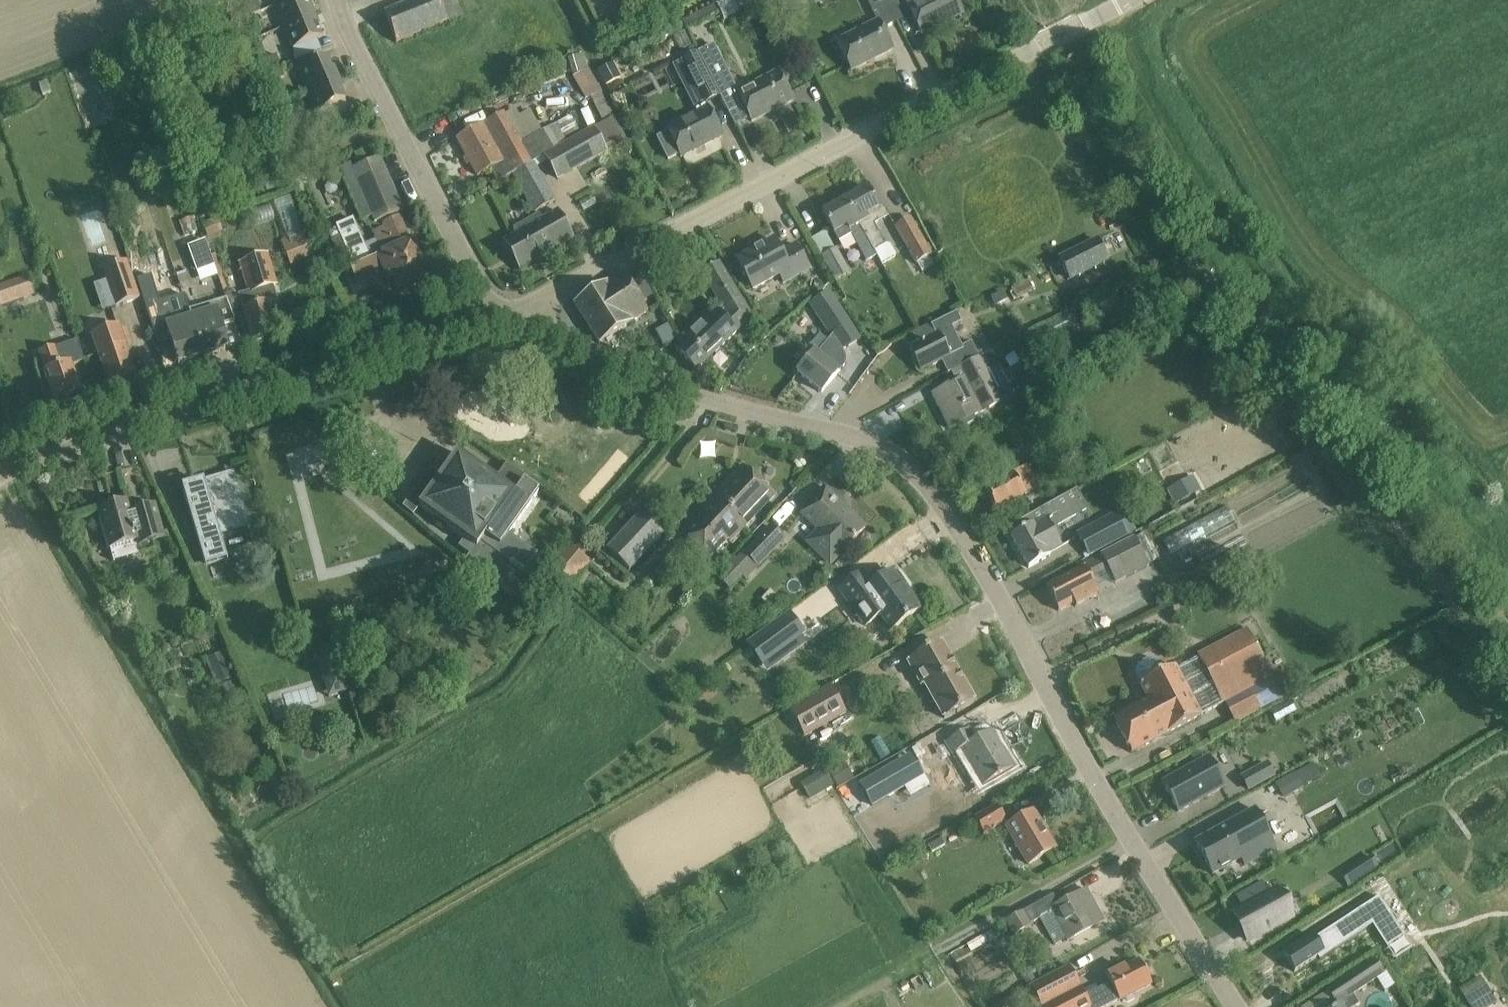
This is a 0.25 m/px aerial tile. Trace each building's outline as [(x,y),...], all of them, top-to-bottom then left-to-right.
[(315,14),(310,4),(308,5),(306,0),(288,0),(276,5),(286,27),(315,14)] [(384,13),(396,43),(463,15),(457,0),(415,0),(384,13)] [(890,9),(886,0),(867,0),(876,17),(890,9)] [(890,9),(905,2),(904,0),(886,0),(890,9)] [(956,0),(919,0),(907,6),(922,34),(963,13),(956,0)] [(248,4),(252,16),(262,12),(258,1),(248,4)] [(319,24),(315,14),(286,27),(295,48),(321,37),(317,25),(319,24)] [(837,42),(842,52),(851,70),(892,49),(878,21),(837,42)] [(1007,47),(1017,41),(1012,33),(1002,38),(1007,47)] [(697,52),(717,91),(728,113),(744,106),(751,121),(792,100),(778,72),(758,82),(760,86),(740,96),(714,44),(697,52)] [(573,97),(550,110),(556,113),(600,92),(577,51),(571,54),(572,57),(568,59),(572,75),(580,73),(572,77),(582,94),(573,99),(573,97)] [(717,91),(697,52),(683,59),(669,66),(694,114),(707,107),(703,99),(717,91)] [(268,60),(272,70),(282,66),(278,56),(268,60)] [(307,92),(338,79),(333,68),(331,69),(326,58),(298,70),(307,92)] [(612,63),(597,71),(604,86),(619,78),(612,63)] [(286,76),(282,66),(272,70),(275,80),(286,76)] [(338,79),(307,92),(317,113),(345,101),(340,90),(342,89),(338,79)] [(707,107),(694,114),(666,128),(681,157),(722,136),(707,107)] [(497,155),(519,143),(503,114),(481,126),(497,155)] [(497,155),(481,126),(457,139),(477,175),(490,169),(497,181),(512,173),(516,171),(567,144),(563,138),(578,130),(570,115),(519,143),(497,155)] [(295,135),(306,131),(302,120),(291,124),(295,135)] [(609,150),(597,127),(545,156),(557,178),(606,152),(609,150)] [(374,224),(385,220),(403,212),(380,157),(352,168),(350,163),(340,167),(365,225),(373,221),(374,224)] [(534,162),(516,171),(512,173),(534,212),(555,201),(534,162)] [(867,187),(844,200),(874,251),(886,244),(874,224),(888,216),(882,205),(878,207),(867,187)] [(260,225),(290,214),(285,200),(255,211),(260,225)] [(874,251),(844,200),(822,213),(838,241),(851,234),(866,261),(877,255),(874,251)] [(573,238),(563,221),(557,210),(541,219),(539,216),(534,219),(536,222),(504,241),(519,269),(573,238)] [(218,218),(203,223),(207,236),(208,238),(217,234),(223,232),(218,218)] [(338,227),(327,232),(334,250),(346,245),(356,268),(349,271),(355,284),(384,272),(388,282),(395,279),(399,289),(425,277),(400,218),(381,226),(383,230),(373,234),(375,239),(364,244),(353,219),(338,226),(338,227)] [(914,264),(930,255),(909,219),(894,228),(914,264)] [(289,263),(312,252),(301,228),(278,239),(289,263)] [(809,268),(805,262),(796,245),(781,253),(773,240),(736,260),(753,289),(779,274),(784,282),(809,268)] [(1059,259),(1070,280),(1107,260),(1096,240),(1059,259)] [(204,241),(186,247),(196,272),(214,266),(204,241)] [(685,247),(673,254),(679,264),(691,257),(685,247)] [(835,249),(819,259),(832,283),(835,282),(838,286),(835,288),(842,300),(844,299),(848,307),(856,302),(852,294),(856,292),(849,280),(841,284),(838,280),(849,274),(835,249)] [(277,334),(268,304),(277,301),(273,287),(277,286),(268,254),(239,262),(248,291),(238,294),(252,341),(277,334)] [(102,269),(114,307),(141,298),(128,261),(102,269)] [(696,370),(751,318),(718,263),(702,273),(724,310),(720,313),(716,310),(676,348),(696,370)] [(0,285),(0,306),(0,307),(45,291),(38,272),(0,285)] [(574,304),(599,343),(647,310),(623,273),(574,304)] [(197,330),(205,356),(228,348),(221,326),(235,322),(228,299),(190,310),(197,330)] [(821,392),(838,373),(847,361),(841,352),(859,340),(834,302),(816,314),(831,336),(815,354),(813,352),(797,372),(821,392)] [(931,305),(913,314),(919,327),(938,319),(931,305)] [(197,330),(190,310),(151,322),(158,345),(171,341),(178,364),(205,356),(197,330)] [(806,311),(797,319),(802,325),(808,325),(814,320),(806,311)] [(979,360),(981,359),(972,342),(957,349),(949,332),(959,327),(953,314),(912,334),(917,344),(909,348),(921,372),(942,361),(948,373),(978,358),(979,360)] [(345,329),(342,317),(326,322),(329,333),(345,329)] [(92,334),(102,365),(109,384),(135,374),(125,345),(131,344),(126,329),(120,331),(119,325),(92,334)] [(70,362),(83,358),(77,339),(40,351),(47,372),(44,373),(54,400),(80,391),(70,362)] [(981,359),(979,360),(978,358),(948,373),(951,372),(956,382),(932,394),(949,428),(982,412),(1002,401),(995,387),(1006,382),(992,354),(981,359)] [(510,532),(527,509),(538,492),(523,482),(514,494),(457,453),(438,479),(430,473),(406,507),(414,515),(419,507),(463,539),(458,546),(470,555),(466,560),(515,594),(529,575),(524,572),(538,552),(510,532)] [(713,496),(744,527),(775,495),(743,465),(713,496)] [(996,510),(1014,501),(1037,488),(1025,466),(984,488),(996,510)] [(244,507),(239,491),(234,471),(182,486),(204,562),(224,556),(213,516),(244,507)] [(1187,479),(1168,489),(1175,503),(1195,493),(1187,479)] [(827,566),(851,541),(865,527),(824,487),(800,511),(828,538),(814,553),(827,566)] [(1062,548),(1052,530),(1088,510),(1077,489),(1045,507),(1027,517),(1031,524),(1010,536),(1028,568),(1049,556),(1049,555),(1062,548)] [(744,527),(713,496),(702,508),(704,510),(682,534),(708,559),(725,541),(729,544),(744,527)] [(163,539),(154,506),(153,505),(130,512),(128,502),(99,510),(113,562),(155,550),(153,542),(163,539)] [(1205,536),(1234,521),(1227,507),(1197,522),(1205,536)] [(1124,511),(1075,535),(1086,556),(1134,532),(1124,511)] [(640,515),(609,548),(629,567),(660,534),(640,515)] [(769,525),(741,554),(757,568),(784,539),(769,525)] [(220,535),(223,547),(243,543),(241,531),(220,535)] [(1098,594),(1090,579),(1107,570),(1114,584),(1148,567),(1147,564),(1159,558),(1144,531),(1082,563),(1084,567),(1046,587),(1058,611),(1073,603),(1075,606),(1098,594)] [(568,544),(547,567),(568,587),(590,564),(568,544)] [(891,630),(904,620),(921,608),(910,593),(908,595),(891,571),(872,586),(862,573),(839,589),(854,611),(867,627),(881,616),(891,630)] [(787,614),(746,644),(760,663),(801,633),(787,614)] [(1131,753),(1201,716),(1272,678),(1247,629),(1175,667),(1175,666),(1164,672),(1157,660),(1149,658),(1138,664),(1135,672),(1141,684),(1140,684),(1149,700),(1113,718),(1131,753)] [(944,718),(956,711),(974,701),(940,642),(908,661),(922,686),(925,684),(944,718)] [(340,682),(329,643),(313,648),(324,687),(340,682)] [(205,660),(217,686),(236,677),(224,651),(205,660)] [(832,686),(789,710),(804,736),(846,713),(832,686)] [(972,792),(995,778),(1013,768),(991,730),(975,740),(968,728),(944,743),(972,792)] [(923,750),(902,762),(913,781),(933,769),(923,750)] [(1208,757),(1162,783),(1178,812),(1224,786),(1219,777),(1208,757)] [(845,761),(829,771),(838,787),(855,778),(845,761)] [(1266,763),(1241,777),(1248,789),(1273,776),(1267,763),(1266,763)] [(891,764),(859,784),(872,806),(905,787),(891,764)] [(834,786),(825,769),(801,783),(810,800),(834,786)] [(1278,783),(1279,786),(1285,796),(1302,787),(1295,774),(1278,783)] [(975,817),(983,831),(1006,819),(998,804),(975,817)] [(1276,847),(1272,841),(1255,809),(1195,842),(1212,874),(1241,858),(1244,865),(1276,847)] [(1028,864),(1033,861),(1051,851),(1043,837),(1047,835),(1033,811),(1006,827),(1028,864)] [(941,838),(928,845),(932,852),(945,844),(941,838)] [(1378,868),(1377,867),(1371,857),(1361,863),(1368,875),(1378,868)] [(1242,909),(1234,914),(1248,940),(1273,927),(1272,927),(1278,924),(1285,920),(1271,894),(1270,893),(1269,894),(1262,882),(1235,896),(1239,903),(1242,909)] [(1053,895),(1004,921),(1013,936),(1032,926),(1030,923),(1039,918),(1054,945),(1068,937),(1069,939),(1103,921),(1086,889),(1058,904),(1053,895)] [(1313,935),(1283,955),(1294,972),(1317,957),(1319,960),(1321,959),(1320,958),(1372,924),(1386,946),(1403,935),(1377,897),(1315,938),(1313,935)] [(1338,1006),(1355,1006),(1360,1004),(1353,993),(1375,979),(1381,988),(1388,990),(1391,988),(1396,996),(1401,993),(1387,971),(1383,974),(1374,960),(1327,991),(1335,1004),(1337,1003),(1339,1006),(1338,1006)] [(1086,996),(1092,1006),(1104,1006),(1108,1005),(1112,1003),(1118,999),(1119,1000),(1121,999),(1122,1001),(1128,1003),(1134,999),(1136,995),(1134,992),(1151,984),(1139,961),(1126,968),(1124,965),(1105,974),(1110,983),(1103,986),(1099,989),(1086,996)] [(1083,989),(1072,969),(1032,989),(1041,1006),(1049,1006),(1074,994),(1083,989)] [(1086,996),(1083,989),(1074,994),(1049,1006),(1092,1006),(1086,996)]
